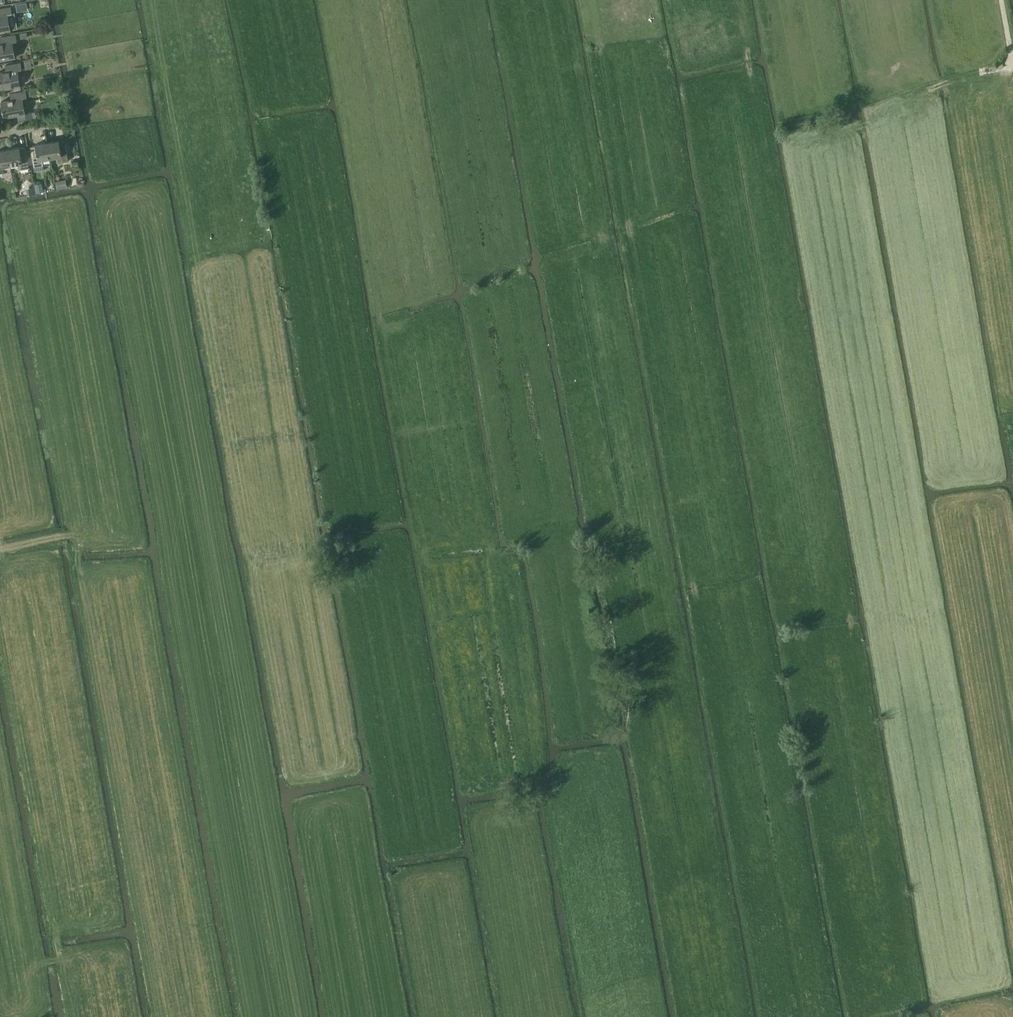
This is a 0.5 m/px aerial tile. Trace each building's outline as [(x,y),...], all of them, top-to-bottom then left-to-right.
[(27,9),(26,1),(16,3),(17,11),(27,9)] [(8,14),(12,13),(11,7),(0,9),(0,32),(11,30),(8,14)] [(13,42),(17,41),(16,34),(0,37),(0,38),(1,43),(0,44),(0,60),(16,57),(13,42)] [(31,62),(33,62),(33,59),(24,60),(25,69),(32,68),(31,62)] [(18,70),(22,69),(21,62),(5,65),(6,72),(0,73),(0,89),(21,85),(18,70)] [(25,114),(22,98),(27,97),(26,90),(10,93),(11,100),(1,102),(4,117),(25,114)] [(47,142),(50,158),(58,157),(59,163),(68,161),(65,140),(59,141),(59,140),(47,142)] [(42,159),(50,158),(47,142),(35,144),(36,146),(30,147),(34,167),(43,165),(42,159)] [(8,149),(11,165),(18,164),(19,170),(29,168),(25,147),(20,148),(19,147),(8,149)] [(11,165),(8,149),(0,150),(0,173),(4,172),(3,167),(11,165)] [(56,182),(57,189),(67,188),(66,180),(56,182)] [(39,184),(34,185),(36,194),(44,192),(42,183),(39,184)]
